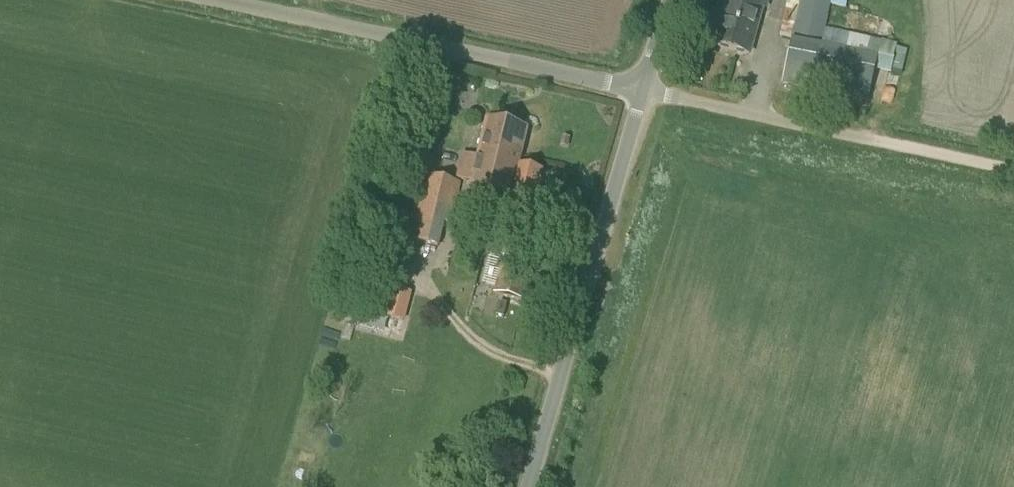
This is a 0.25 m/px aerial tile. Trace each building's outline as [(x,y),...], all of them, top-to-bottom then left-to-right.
[(739,1),(737,0),(726,0),(713,45),(749,55),(763,8),(766,9),(768,0),(740,0),(739,1)] [(779,38),(791,41),(781,84),(819,93),(817,104),(842,109),(845,99),(868,102),(875,71),(901,77),(907,51),(896,48),(897,45),(881,41),(825,28),(830,6),(845,9),(847,0),(788,0),(779,38)] [(506,154),(522,157),(528,130),(486,120),(477,157),(476,159),(480,160),(487,162),(487,160),(494,162),(495,156),(505,158),(506,154)] [(519,166),(522,157),(506,154),(505,158),(495,156),(494,162),(487,160),(487,162),(480,160),(476,159),(477,157),(462,154),(456,180),(470,183),(469,187),(511,198),(514,198),(516,192),(504,189),(506,181),(517,184),(522,167),(519,166)] [(514,198),(511,198),(507,214),(531,220),(542,172),(522,167),(517,184),(506,181),(504,189),(516,192),(514,198)] [(416,203),(454,212),(461,184),(424,175),(416,203)] [(413,217),(407,240),(439,248),(445,224),(445,223),(451,225),(452,221),(454,212),(416,203),(413,217)] [(501,259),(489,256),(481,286),(494,289),(493,294),(525,303),(530,281),(531,282),(535,265),(502,256),(501,259)] [(404,322),(412,293),(396,288),(401,271),(377,264),(365,311),(404,322)]
